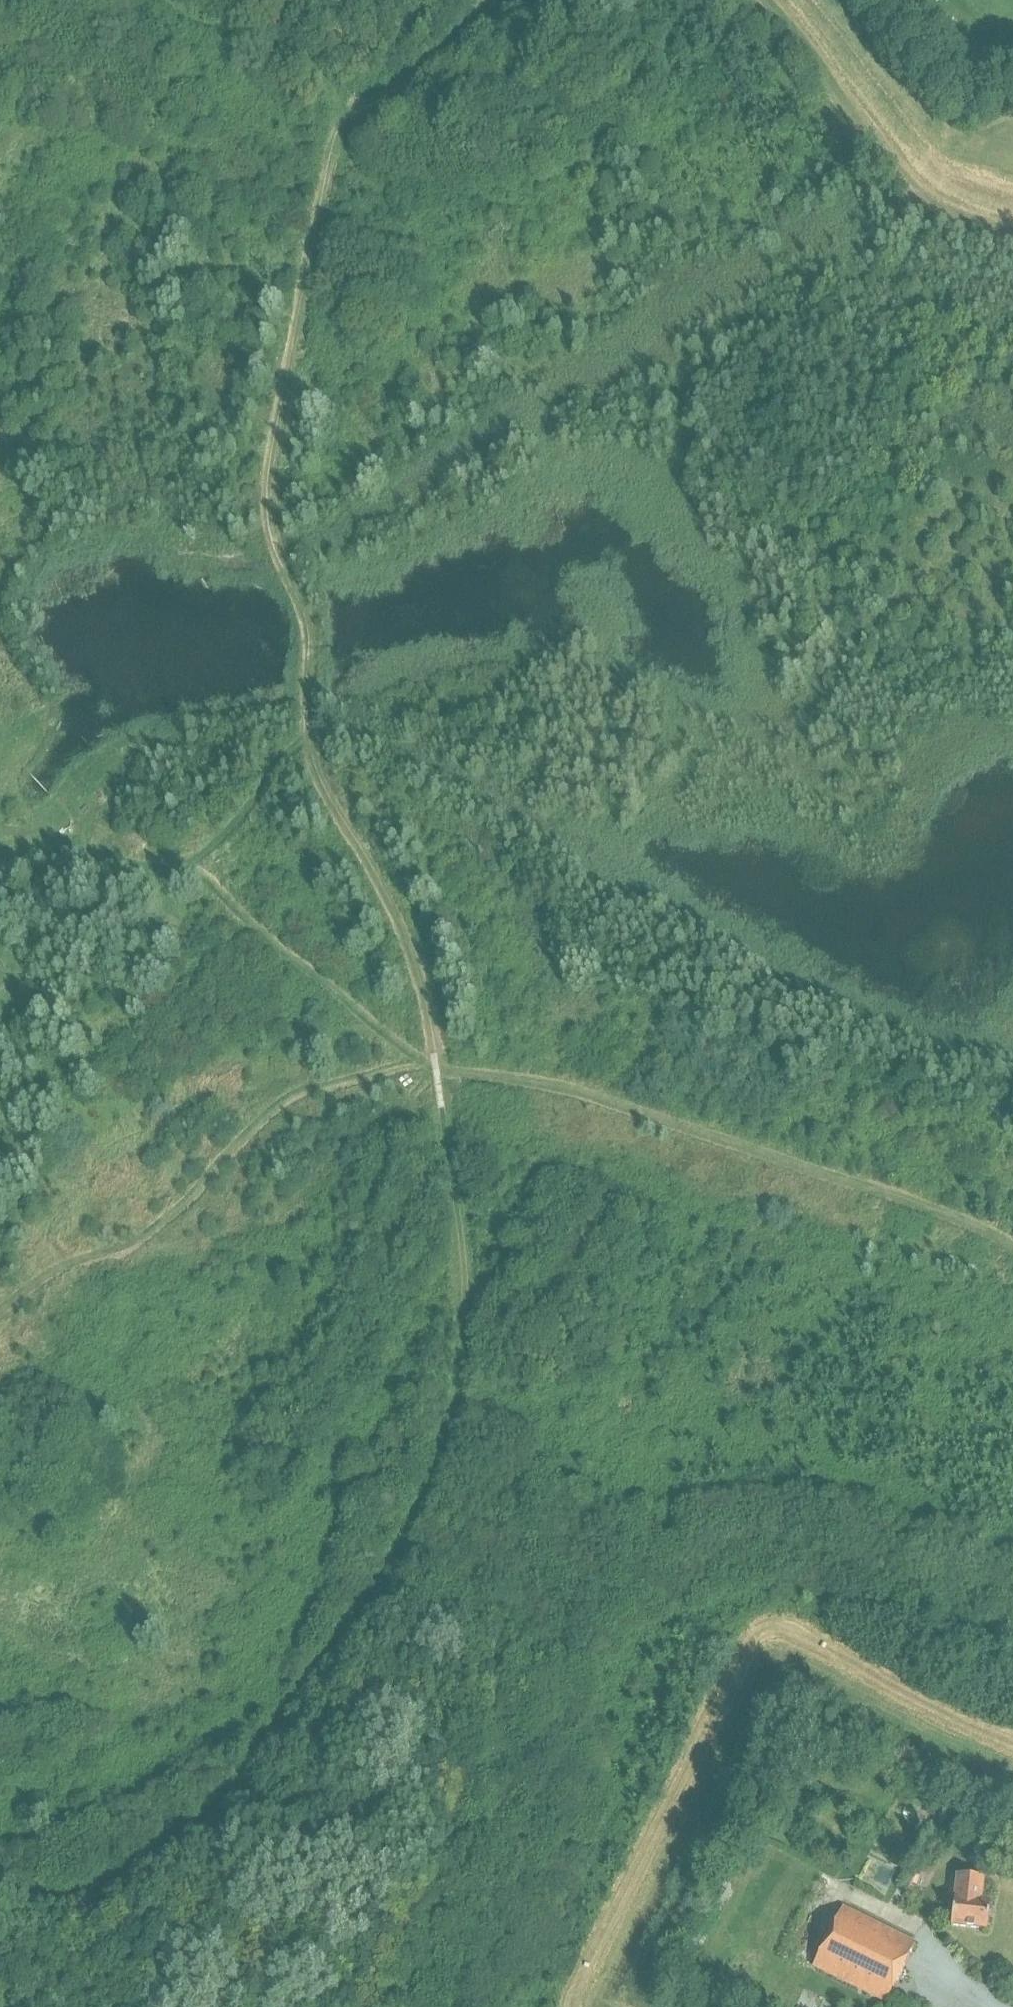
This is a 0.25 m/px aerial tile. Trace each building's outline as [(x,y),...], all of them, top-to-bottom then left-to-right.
[(961,1875),(959,1897),(953,1896),(950,1925),(988,1929),(991,1900),(979,1899),(981,1877),(961,1875)] [(812,1966),(886,2003),(915,1944),(841,1907),(812,1966)]
